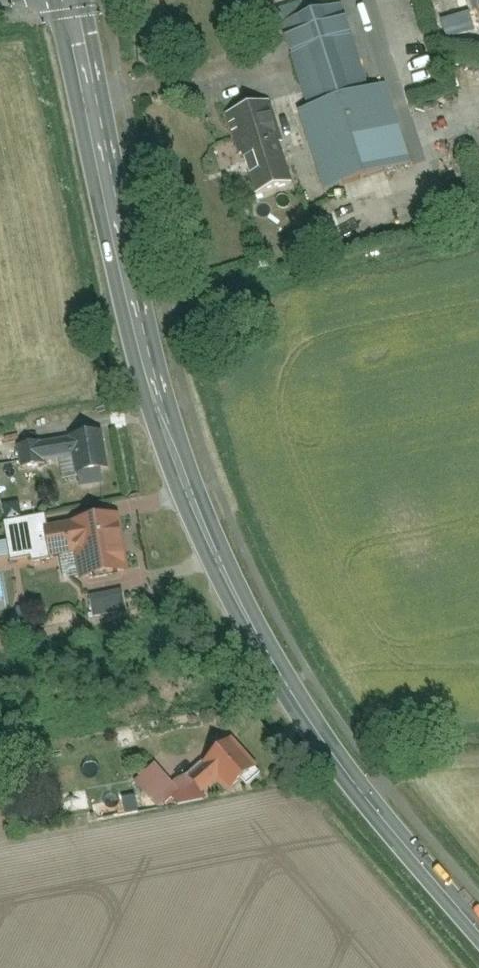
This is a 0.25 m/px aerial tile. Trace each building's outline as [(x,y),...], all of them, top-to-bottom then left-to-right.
[(343,11),(283,26),(304,110),(295,112),(316,193),(402,172),(381,90),(364,94),(343,11)] [(265,107),(225,119),(248,197),(288,185),(265,107)] [(65,440),(66,443),(49,446),(52,465),(69,462),(71,478),(108,472),(102,434),(65,440)] [(59,528),(46,530),(44,520),(1,527),(1,524),(0,524),(0,550),(5,549),(8,568),(38,563),(39,564),(61,561),(62,564),(73,562),(77,588),(104,583),(101,560),(114,558),(107,514),(58,522),(59,528)] [(86,598),(91,622),(126,616),(121,592),(86,598)] [(197,763),(199,766),(182,780),(194,793),(210,778),(225,795),(246,776),(218,744),(197,763)] [(138,788),(151,808),(174,793),(161,773),(138,788)]
